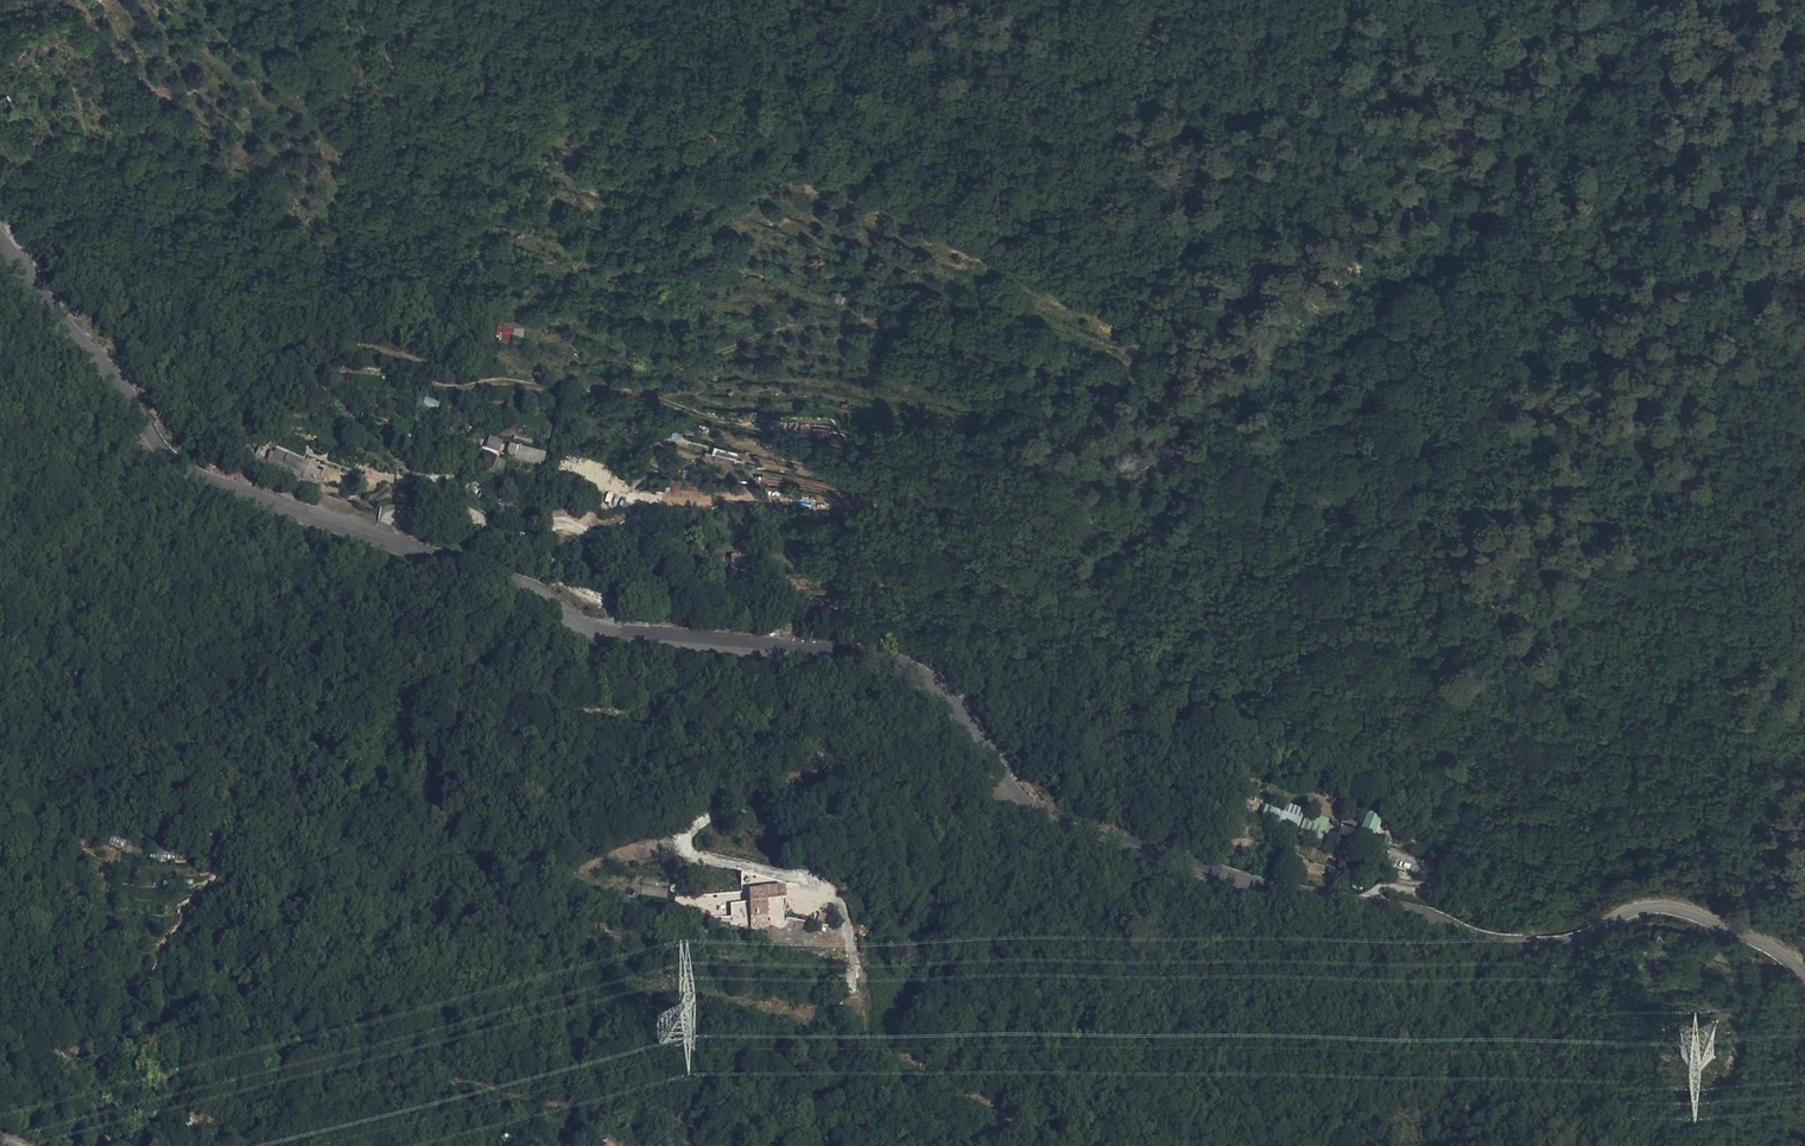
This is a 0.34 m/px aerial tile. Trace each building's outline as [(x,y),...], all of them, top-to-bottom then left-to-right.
[(10,91),(0,98),(0,102),(8,113),(20,106),(10,91)] [(1534,252),(1550,254),(1551,240),(1535,238),(1534,252)] [(498,326),(498,340),(515,340),(515,326),(498,326)] [(407,414),(405,422),(417,426),(420,418),(407,414)] [(420,418),(417,426),(427,430),(431,421),(420,418)] [(840,421),(823,420),(823,433),(840,434),(840,421)] [(541,440),(543,432),(544,431),(519,424),(516,435),(540,442),(541,440)] [(513,432),(488,425),(486,431),(511,438),(513,432)] [(541,440),(548,442),(550,435),(543,432),(541,440)] [(510,456),(545,464),(548,449),(489,436),(483,463),(508,469),(510,456)] [(741,449),(737,459),(751,464),(755,450),(730,443),(729,446),(741,449)] [(309,460),(313,449),(298,444),(294,454),(309,460)] [(716,446),(715,452),(737,459),(741,449),(729,446),(727,449),(716,446)] [(313,449),(309,460),(313,462),(317,451),(313,449)] [(289,454),(285,466),(318,478),(322,466),(289,454)] [(737,568),(750,569),(751,555),(737,554),(737,568)] [(1323,842),(1329,817),(1267,801),(1261,825),(1323,842)] [(1345,819),(1340,832),(1353,837),(1356,829),(1374,836),(1382,818),(1365,811),(1360,824),(1345,819)] [(763,914),(768,914),(767,900),(786,898),(785,887),(762,889),(763,914)] [(763,914),(762,889),(748,890),(751,916),(763,914)] [(751,922),(750,900),(732,902),(734,923),(751,922)] [(659,1041),(691,1039),(689,1012),(657,1015),(659,1041)]
